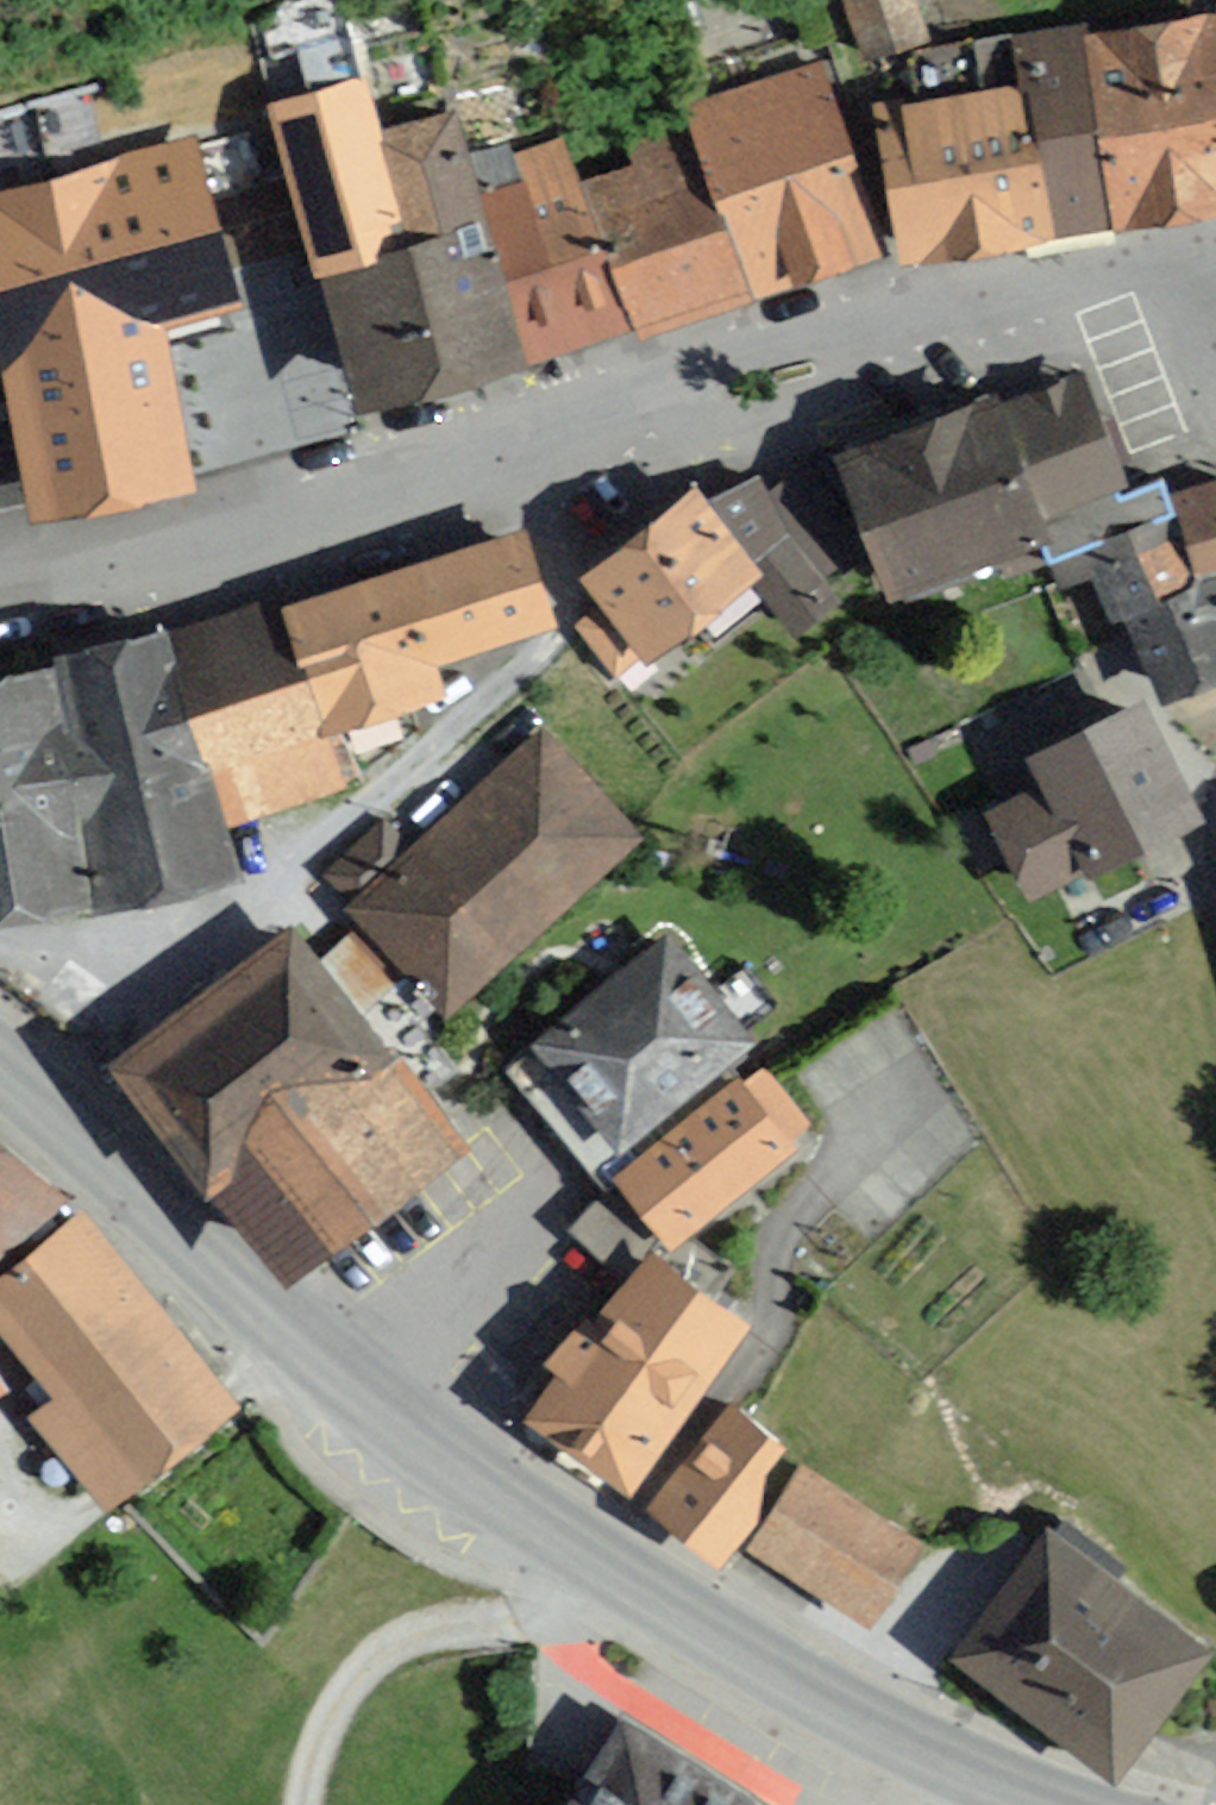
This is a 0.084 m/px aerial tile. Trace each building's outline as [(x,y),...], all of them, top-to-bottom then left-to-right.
[(912,0),(844,0),(862,58),(924,38),(912,0)] [(1077,28),(1101,236),(1215,220),(1215,12),(1077,28)] [(1101,236),(1077,28),(1030,34),(1036,88),(1054,242),(1101,236)] [(878,256),(817,64),(686,105),(691,120),(749,292),(878,256)] [(1054,242),(1036,88),(881,109),(902,263),(1054,242)] [(277,124),(324,276),(311,280),(357,428),(530,376),(526,363),(457,139),(450,119),(379,141),(365,97),(277,124)] [(749,292),(691,120),(627,139),(635,167),(584,185),(630,329),(749,292)] [(504,125),(457,139),(526,363),(630,329),(584,185),(567,139),(514,157),(504,125)] [(156,322),(241,302),(201,133),(0,181),(0,365),(39,528),(196,491),(156,322)] [(1162,705),(1215,684),(1215,622),(1197,630),(1184,596),(1193,593),(1153,493),(1131,502),(1084,384),(1011,412),(1006,399),(842,463),(899,608),(1034,555),(1051,597),(1087,583),(1106,633),(1119,628),(1136,672),(1148,668),(1162,705)] [(754,473),(711,507),(693,485),(576,579),(598,605),(567,630),(605,677),(641,647),(656,665),(746,592),(780,634),(825,598),(811,581),(850,549),(788,473),(768,490),(754,473)] [(1174,493),(1199,566),(1215,560),(1215,479),(1174,493)] [(297,596),(194,621),(244,823),(367,793),(349,720),(461,693),(451,654),(565,626),(542,537),(297,597),(297,596)] [(36,663),(94,897),(123,909),(257,877),(244,823),(194,621),(194,618),(59,651),(36,663)] [(0,672),(0,920),(94,897),(36,663),(0,672)] [(1199,811),(1147,702),(1030,757),(1047,793),(995,817),(1030,890),(1199,811)] [(325,877),(469,1017),(646,835),(535,728),(409,856),(376,824),(325,877)] [(288,1291),(463,1149),(283,929),(108,1071),(288,1291)] [(533,1052),(621,1153),(752,1040),(664,939),(533,1052)] [(615,1183),(672,1253),(795,1154),(738,1084),(615,1183)] [(69,1198),(0,1142),(0,1256),(69,1198)] [(0,1278),(0,1330),(57,1395),(31,1418),(112,1511),(243,1397),(79,1209),(0,1278)] [(741,1335),(637,1265),(524,1432),(628,1502),(741,1335)] [(17,1383),(0,1356),(0,1394),(17,1383)] [(640,1524),(715,1576),(789,1469),(714,1417),(640,1524)] [(758,1551),(872,1624),(922,1547),(808,1474),(758,1551)] [(1215,1659),(1215,1650),(1050,1529),(952,1663),(1123,1787),(1215,1659)] [(614,1722),(565,1804),(757,1804),(614,1722)]
